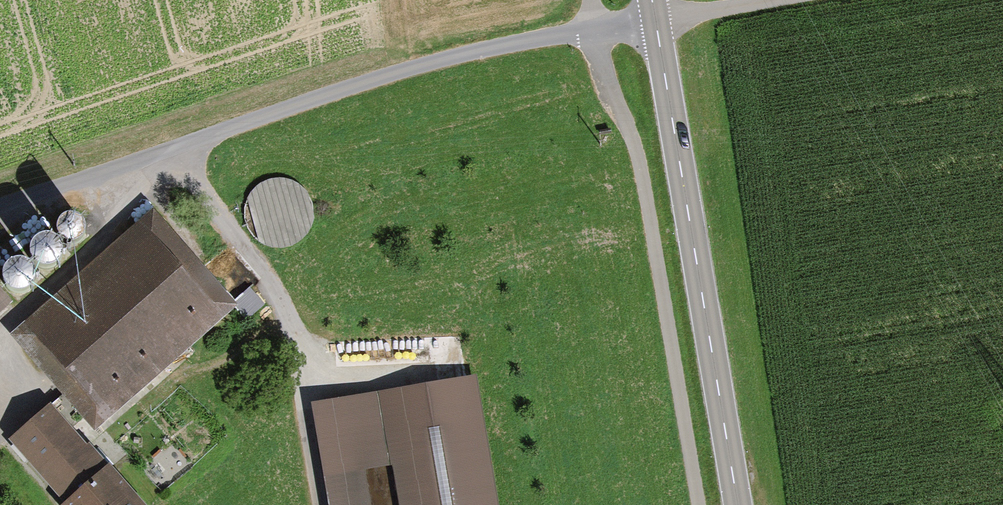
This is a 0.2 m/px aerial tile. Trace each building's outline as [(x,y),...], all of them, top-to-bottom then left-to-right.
[(308,233),(312,223),(313,212),(310,201),(304,192),(295,185),(285,182),(274,181),(263,185),(253,192),(247,202),(244,214),(246,225),(251,236),(260,244),(270,248),(281,249),(292,247),(301,241),(308,233)] [(154,213),(10,338),(95,435),(239,310),(154,213)] [(86,248),(86,243),(86,238),(83,234),(80,231),(75,229),(70,228),(66,229),(61,232),(58,236),(56,241),(56,246),(58,251),(61,255),(66,258),(71,258),(76,258),(80,256),(84,252),(86,248)] [(63,270),(63,265),(62,260),(60,255),(56,252),(51,250),(46,249),(41,250),(36,253),(32,258),(31,263),(31,268),(33,274),(36,278),(41,281),(47,282),(52,281),(57,279),(60,275),(63,270)] [(34,279),(30,275),(25,273),(19,272),(13,274),(8,277),(5,281),(3,286),(3,292),(5,297),(8,301),(12,304),(17,306),(23,305),(28,304),(32,301),(35,296),(37,290),(36,285),(34,279)] [(12,306),(0,292),(0,316),(12,306)] [(311,406),(327,504),(373,504),(367,472),(394,468),(400,504),(498,504),(477,379),(311,406)] [(9,443),(64,504),(141,504),(89,446),(87,448),(51,407),(9,443)]
